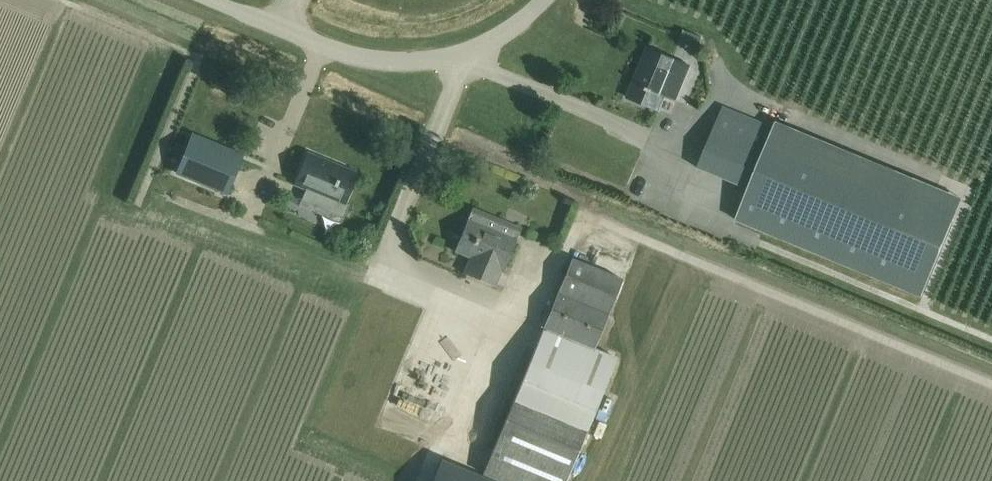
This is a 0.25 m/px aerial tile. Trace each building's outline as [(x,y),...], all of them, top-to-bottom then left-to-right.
[(675,99),(689,66),(645,48),(625,97),(658,110),(665,95),(675,99)] [(722,106),(696,167),(747,188),(773,128),(722,106)] [(191,139),(177,173),(225,194),(239,160),(191,139)] [(745,219),(918,295),(950,224),(776,148),(745,219)] [(342,205),(355,172),(307,152),(293,185),(342,205)] [(519,279),(532,247),(515,240),(519,229),(471,208),(453,251),(468,258),(462,273),(511,293),(517,278),(519,279)] [(557,294),(605,314),(606,315),(621,279),(570,258),(555,294),(557,294)] [(591,347),(605,314),(557,294),(543,327),(591,347)] [(510,403),(583,434),(615,358),(592,349),(592,348),(591,347),(543,327),(542,327),(510,403)] [(583,434),(510,403),(481,473),(501,480),(564,480),(583,434)] [(442,460),(434,479),(433,480),(492,480),(442,460)]
